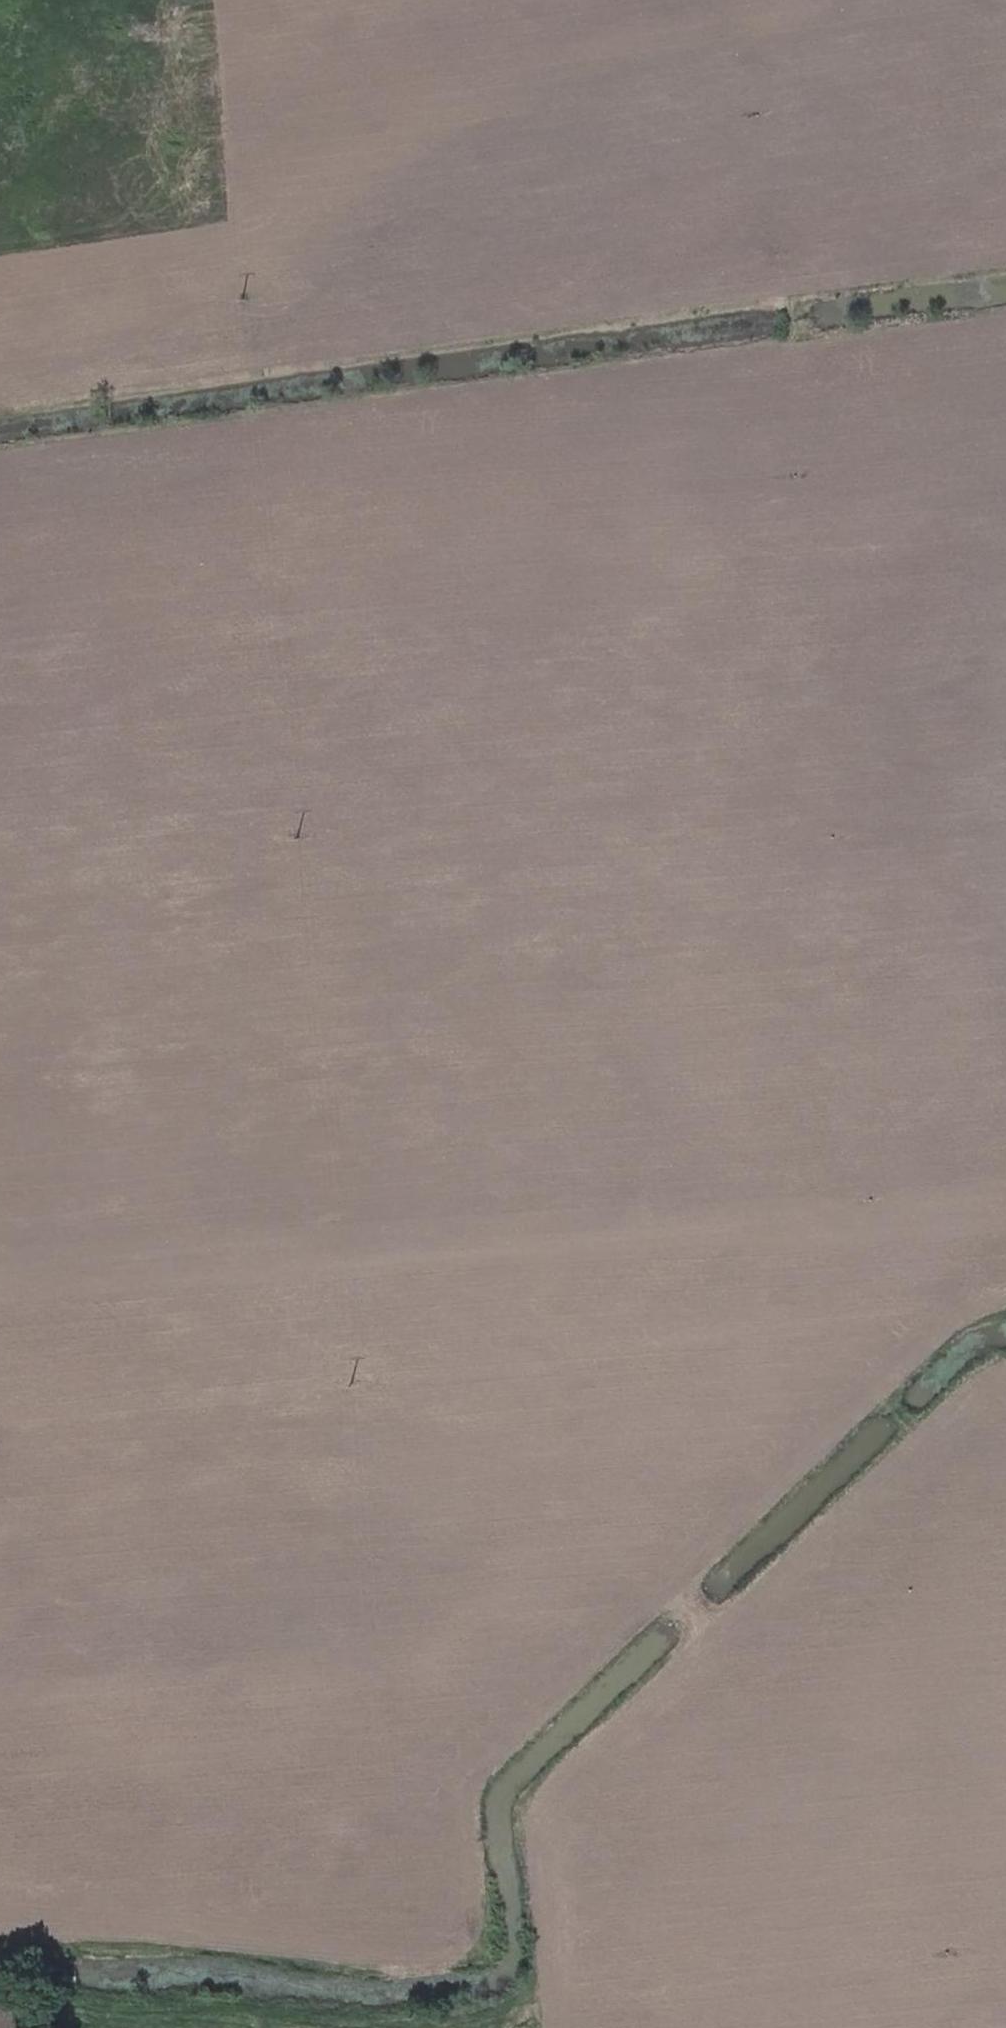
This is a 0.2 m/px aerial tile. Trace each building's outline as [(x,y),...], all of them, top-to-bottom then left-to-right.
[(15,2011),(0,2012),(0,2027),(16,2027),(15,2011)]
